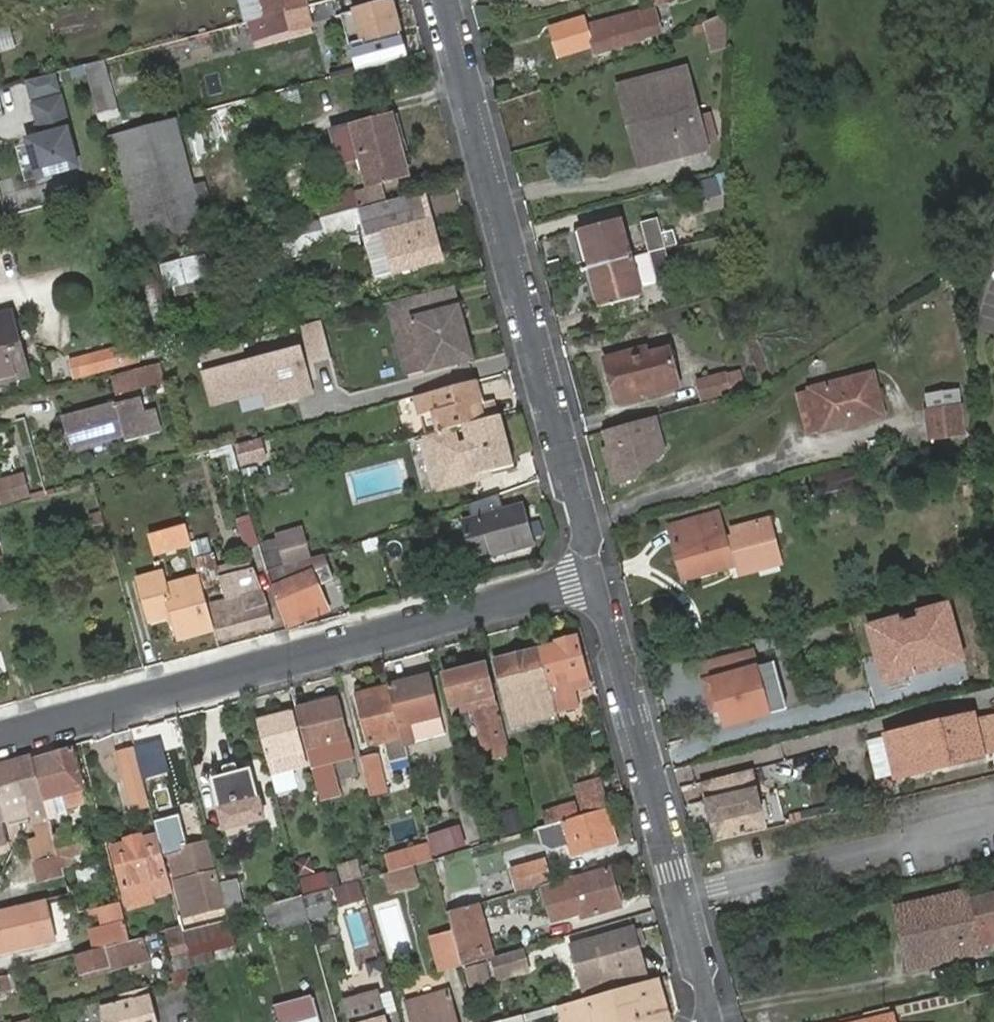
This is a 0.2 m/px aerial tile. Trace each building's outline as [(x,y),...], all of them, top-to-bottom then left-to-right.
[(304,0),(261,0),(266,19),(306,8),(304,0)] [(364,44),(401,34),(392,2),(356,12),(364,44)] [(306,8),(266,19),(271,36),(310,25),(306,8)] [(359,45),(364,44),(356,12),(347,14),(355,47),(359,45)] [(632,45),(647,38),(639,12),(616,19),(618,29),(590,37),(596,56),(632,45)] [(726,15),(707,23),(713,51),(728,47),(726,36),(726,15)] [(0,29),(0,54),(15,50),(8,27),(0,29)] [(407,58),(401,34),(364,44),(359,45),(364,69),(407,58)] [(364,69),(359,45),(355,47),(361,70),(364,69)] [(103,62),(85,66),(97,115),(116,110),(103,62)] [(687,72),(632,86),(639,116),(644,115),(648,135),(644,136),(648,154),(680,147),(682,155),(701,151),(689,104),(695,102),(687,72)] [(61,91),(57,75),(34,81),(30,82),(35,99),(61,91)] [(632,86),(622,89),(641,166),(682,155),(680,147),(648,154),(644,136),(648,135),(644,115),(639,116),(632,86)] [(62,98),(36,105),(45,137),(30,141),(40,179),(80,168),(70,131),(71,131),(62,98)] [(407,178),(392,119),(353,129),(361,159),(369,188),(407,178)] [(117,161),(181,144),(175,120),(111,137),(117,161)] [(361,159),(353,129),(333,134),(342,164),(361,159)] [(122,181),(186,163),(181,144),(117,161),(122,181)] [(138,243),(202,227),(186,163),(122,181),(138,243)] [(443,260),(424,195),(357,212),(364,239),(385,234),(396,272),(443,260)] [(591,265),(629,254),(618,216),(580,226),(591,265)] [(648,248),(664,244),(657,216),(641,220),(648,248)] [(582,267),(591,265),(580,226),(572,229),(582,267)] [(385,234),(364,239),(376,278),(396,272),(385,234)] [(674,277),(664,244),(648,248),(657,282),(674,277)] [(639,295),(629,254),(591,265),(602,305),(639,295)] [(602,305),(591,265),(582,267),(594,308),(602,305)] [(452,287),(389,304),(395,325),(414,320),(458,309),(452,287)] [(458,309),(414,320),(395,325),(408,376),(428,371),(472,359),(458,309)] [(21,353),(12,315),(0,319),(0,383),(16,378),(10,355),(21,353)] [(302,349),(201,374),(210,409),(263,395),(266,407),(313,395),(302,349)] [(102,350),(65,360),(71,381),(108,371),(102,350)] [(605,360),(616,403),(678,387),(669,350),(627,361),(626,354),(605,360)] [(27,376),(21,353),(10,355),(16,378),(27,376)] [(116,379),(119,393),(162,382),(158,368),(116,379)] [(698,381),(703,398),(729,391),(724,375),(698,381)] [(815,436),(876,421),(866,378),(805,394),(815,436)] [(486,403),(480,380),(474,383),(479,404),(486,403)] [(474,383),(434,393),(417,397),(422,418),(435,415),(441,413),(445,431),(466,426),(497,418),(493,401),(486,403),(479,404),(474,383)] [(923,440),(962,440),(962,392),(923,392),(923,440)] [(805,394),(794,396),(804,438),(815,436),(805,394)] [(140,398),(62,419),(70,450),(124,436),(126,442),(150,436),(140,398)] [(439,433),(445,431),(441,413),(435,415),(439,433)] [(426,437),(431,454),(438,458),(442,470),(437,477),(440,490),(481,479),(481,476),(490,473),(515,466),(502,416),(497,418),(466,426),(470,440),(461,443),(457,429),(439,433),(426,437)] [(664,451),(654,417),(604,432),(609,447),(604,448),(615,485),(633,479),(664,451)] [(604,432),(600,433),(604,448),(609,447),(604,432)] [(238,465),(262,458),(258,440),(233,446),(238,465)] [(841,471),(812,478),(814,483),(843,476),(841,471)] [(843,476),(814,483),(817,498),(846,490),(843,476)] [(18,479),(0,483),(0,504),(28,497),(23,477),(18,479)] [(464,525),(474,561),(534,543),(523,506),(464,525)] [(148,525),(153,541),(185,533),(181,516),(148,525)] [(739,577),(757,572),(755,562),(778,556),(769,522),(732,532),(733,539),(723,541),(716,517),(672,529),(685,580),(731,570),(729,563),(735,562),(739,577)] [(249,522),(233,528),(242,549),(258,543),(249,522)] [(285,567),(299,564),(297,553),(307,551),(302,533),(278,539),(285,567)] [(209,541),(191,545),(196,561),(214,556),(209,541)] [(309,561),(307,551),(297,553),(299,564),(309,561)] [(214,556),(196,561),(202,583),(219,578),(214,556)] [(755,562),(757,572),(780,566),(778,556),(755,562)] [(335,581),(326,558),(309,561),(299,564),(285,567),(264,572),(265,579),(287,630),(329,612),(320,587),(335,581)] [(249,565),(220,573),(222,579),(252,572),(249,565)] [(266,604),(252,572),(222,579),(227,600),(211,605),(221,639),(271,626),(266,604)] [(172,617),(175,625),(178,641),(211,632),(198,579),(165,588),(162,575),(139,581),(150,623),(167,619),(172,617)] [(13,602),(8,583),(0,586),(0,606),(13,602)] [(899,615),(866,623),(882,685),(971,663),(954,598),(917,607),(920,619),(901,623),(899,615)] [(537,651),(548,688),(555,713),(575,708),(571,692),(573,687),(572,682),(585,678),(575,639),(555,644),(555,646),(537,651)] [(537,651),(494,663),(512,728),(532,722),(530,716),(553,709),(548,688),(537,651)] [(716,666),(720,681),(751,672),(746,658),(716,666)] [(495,703),(485,663),(444,674),(455,715),(469,712),(472,722),(482,728),(490,759),(511,754),(498,702),(495,703)] [(787,712),(776,666),(751,672),(720,681),(715,682),(724,716),(727,729),(787,712)] [(430,677),(390,687),(403,737),(405,745),(416,742),(414,736),(411,723),(441,716),(430,677)] [(585,678),(572,682),(573,687),(571,692),(588,687),(585,678)] [(715,718),(724,716),(715,682),(706,684),(715,718)] [(403,737),(390,687),(358,695),(372,744),(403,737)] [(340,701),(295,711),(311,769),(327,765),(331,764),(327,745),(349,740),(340,701)] [(290,713),(256,721),(267,760),(300,751),(290,713)] [(445,729),(441,716),(411,723),(414,736),(445,729)] [(993,750),(993,718),(976,723),(974,716),(885,738),(895,778),(984,757),(983,753),(993,750)] [(145,795),(134,750),(117,754),(129,799),(145,795)] [(72,752),(34,763),(48,816),(55,813),(52,798),(82,789),(72,752)] [(378,755),(362,759),(366,775),(371,794),(387,791),(378,755)] [(0,767),(0,799),(4,812),(7,823),(30,816),(34,826),(49,821),(48,816),(34,763),(33,758),(0,767)] [(366,775),(362,759),(343,764),(347,779),(366,775)] [(327,765),(311,769),(319,796),(330,793),(327,784),(332,782),(327,765)] [(214,781),(227,831),(264,822),(251,771),(238,774),(236,766),(223,770),(225,778),(214,781)] [(682,786),(698,845),(767,827),(752,768),(682,786)] [(599,782),(589,785),(591,796),(602,793),(599,782)] [(589,785),(575,789),(583,817),(607,810),(602,793),(591,796),(589,785)] [(145,795),(129,799),(132,810),(148,805),(145,795)] [(543,815),(545,826),(579,816),(576,806),(543,815)] [(616,843),(607,810),(583,817),(565,822),(574,856),(616,843)] [(428,821),(436,851),(477,840),(473,826),(449,832),(445,817),(428,821)] [(53,834),(49,821),(34,826),(38,839),(40,838),(53,834)] [(55,843),(53,834),(40,838),(47,862),(37,865),(34,866),(39,884),(64,876),(60,860),(55,843)] [(84,835),(55,843),(60,860),(89,851),(84,835)] [(47,862),(40,838),(38,839),(31,842),(37,865),(47,862)] [(113,848),(129,909),(153,903),(151,898),(170,893),(153,838),(113,848)] [(203,844),(171,852),(178,882),(176,883),(185,916),(220,907),(212,874),(210,874),(203,844)] [(417,888),(414,864),(430,862),(428,845),(381,852),(387,892),(417,888)] [(313,856),(293,862),(302,894),(323,888),(313,856)] [(340,883),(361,879),(357,860),(336,865),(340,883)] [(513,869),(519,890),(547,881),(541,861),(513,869)] [(572,880),(572,878),(546,885),(556,919),(583,911),(584,916),(621,905),(610,870),(572,880)] [(338,911),(364,903),(357,881),(331,889),(338,911)] [(984,946),(974,901),(972,889),(898,906),(904,932),(908,930),(911,945),(928,941),(934,965),(986,953),(984,946)] [(283,928),(312,920),(305,896),(276,905),(283,928)] [(974,901),(984,946),(993,944),(993,896),(974,901)] [(328,897),(308,902),(312,919),(332,913),(328,897)] [(47,911),(44,899),(0,910),(0,925),(47,911)] [(496,958),(478,905),(449,914),(454,933),(463,966),(463,968),(494,959),(496,958)] [(0,925),(0,952),(53,938),(47,911),(0,925)] [(361,912),(345,915),(353,950),(369,946),(361,912)] [(109,927),(113,944),(129,940),(125,923),(109,927)] [(91,932),(95,949),(106,946),(113,944),(109,927),(91,932)] [(161,931),(141,937),(141,941),(144,952),(166,946),(161,931)] [(192,955),(184,934),(183,934),(182,931),(168,937),(179,962),(192,955)] [(633,932),(574,948),(588,995),(645,979),(633,932)] [(443,972),(463,966),(454,933),(434,939),(443,972)] [(95,949),(77,955),(82,974),(108,968),(109,973),(147,964),(144,952),(141,941),(107,950),(106,946),(95,949)] [(913,970),(934,965),(928,941),(911,945),(907,946),(913,970)] [(167,976),(176,973),(168,950),(159,953),(167,976)] [(496,958),(494,959),(499,979),(528,971),(522,951),(496,958)] [(108,968),(82,974),(84,979),(109,973),(108,968)] [(19,989),(16,974),(0,979),(0,994),(19,989)] [(569,1021),(663,1021),(665,1021),(657,984),(565,1008),(569,1021)] [(150,989),(134,993),(137,1002),(113,1008),(116,1021),(158,1021),(150,989)] [(415,1021),(457,1021),(453,1006),(431,1012),(428,1000),(411,1005),(415,1021)] [(113,1008),(105,1011),(108,1021),(116,1021),(113,1008)]
